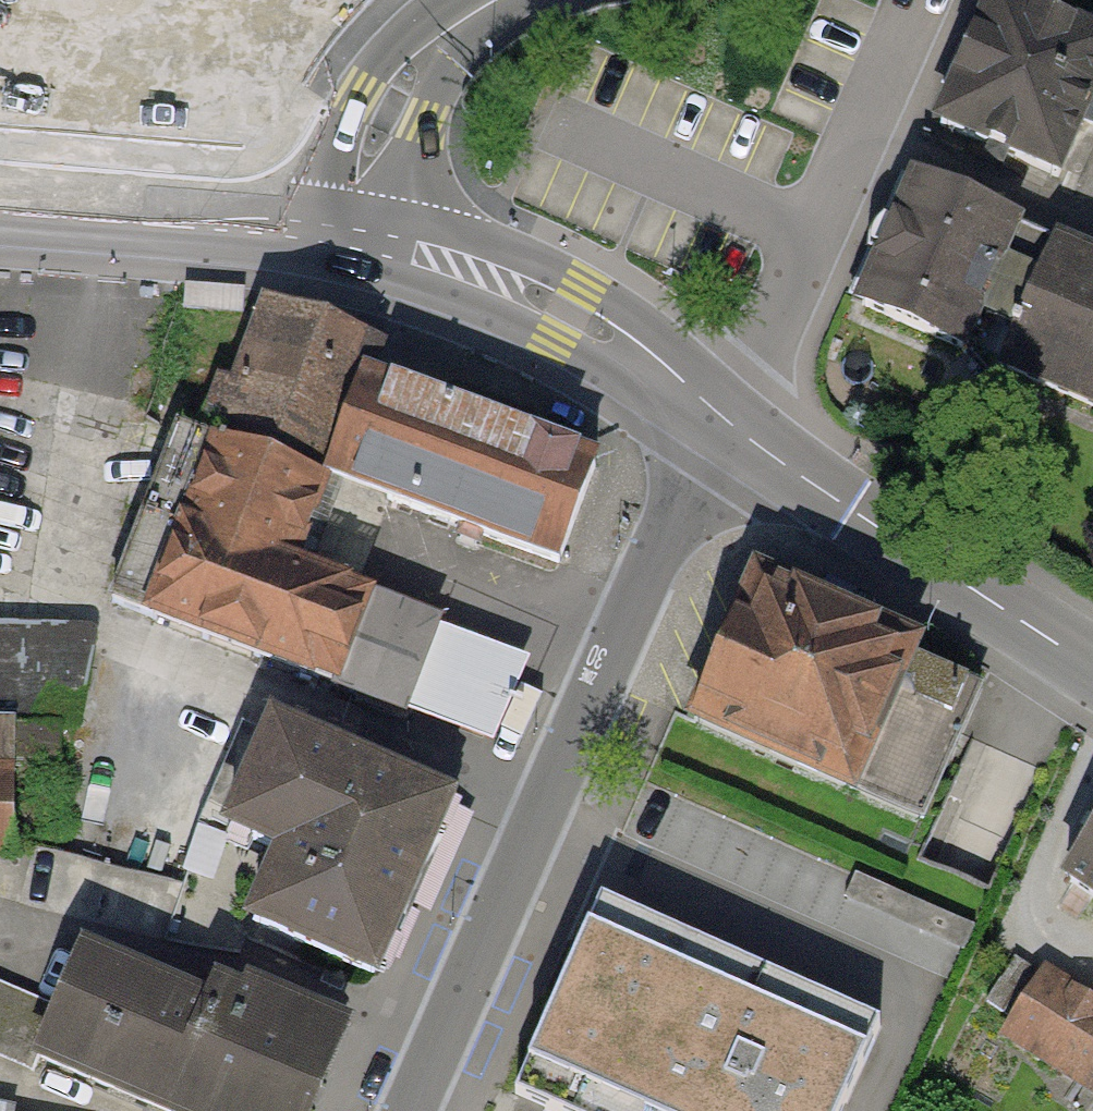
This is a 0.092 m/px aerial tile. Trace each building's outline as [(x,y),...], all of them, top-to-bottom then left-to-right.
[(1013,0),(988,0),(935,123),(1058,175),(1079,125),(1092,131),(1092,34),(1013,0)] [(1020,217),(913,169),(854,298),(960,346),(1020,217)] [(1057,233),(1003,367),(1092,406),(1092,249),(1057,233)] [(496,741),(522,665),(272,577),(305,485),(558,574),(593,473),(356,390),(368,355),(242,311),(129,628),(397,723),(402,708),(496,741)] [(908,641),(752,573),(692,710),(921,808),(975,684),(903,653),(908,641)] [(95,624),(0,624),(0,853),(4,853),(3,726),(95,725),(95,624)] [(377,962),(451,795),(274,717),(231,814),(285,838),(254,908),(377,962)] [(1048,878),(1092,910),(1092,815),(1048,878)] [(600,904),(515,1093),(556,1110),(843,1110),(880,1030),(600,904)] [(150,1110),(317,1110),(343,1050),(195,989),(184,1016),(53,962),(37,1001),(0,986),(0,1050),(150,1110)] [(1092,1096),(1092,1002),(1047,974),(1004,1045),(1092,1098),(1092,1096)]
